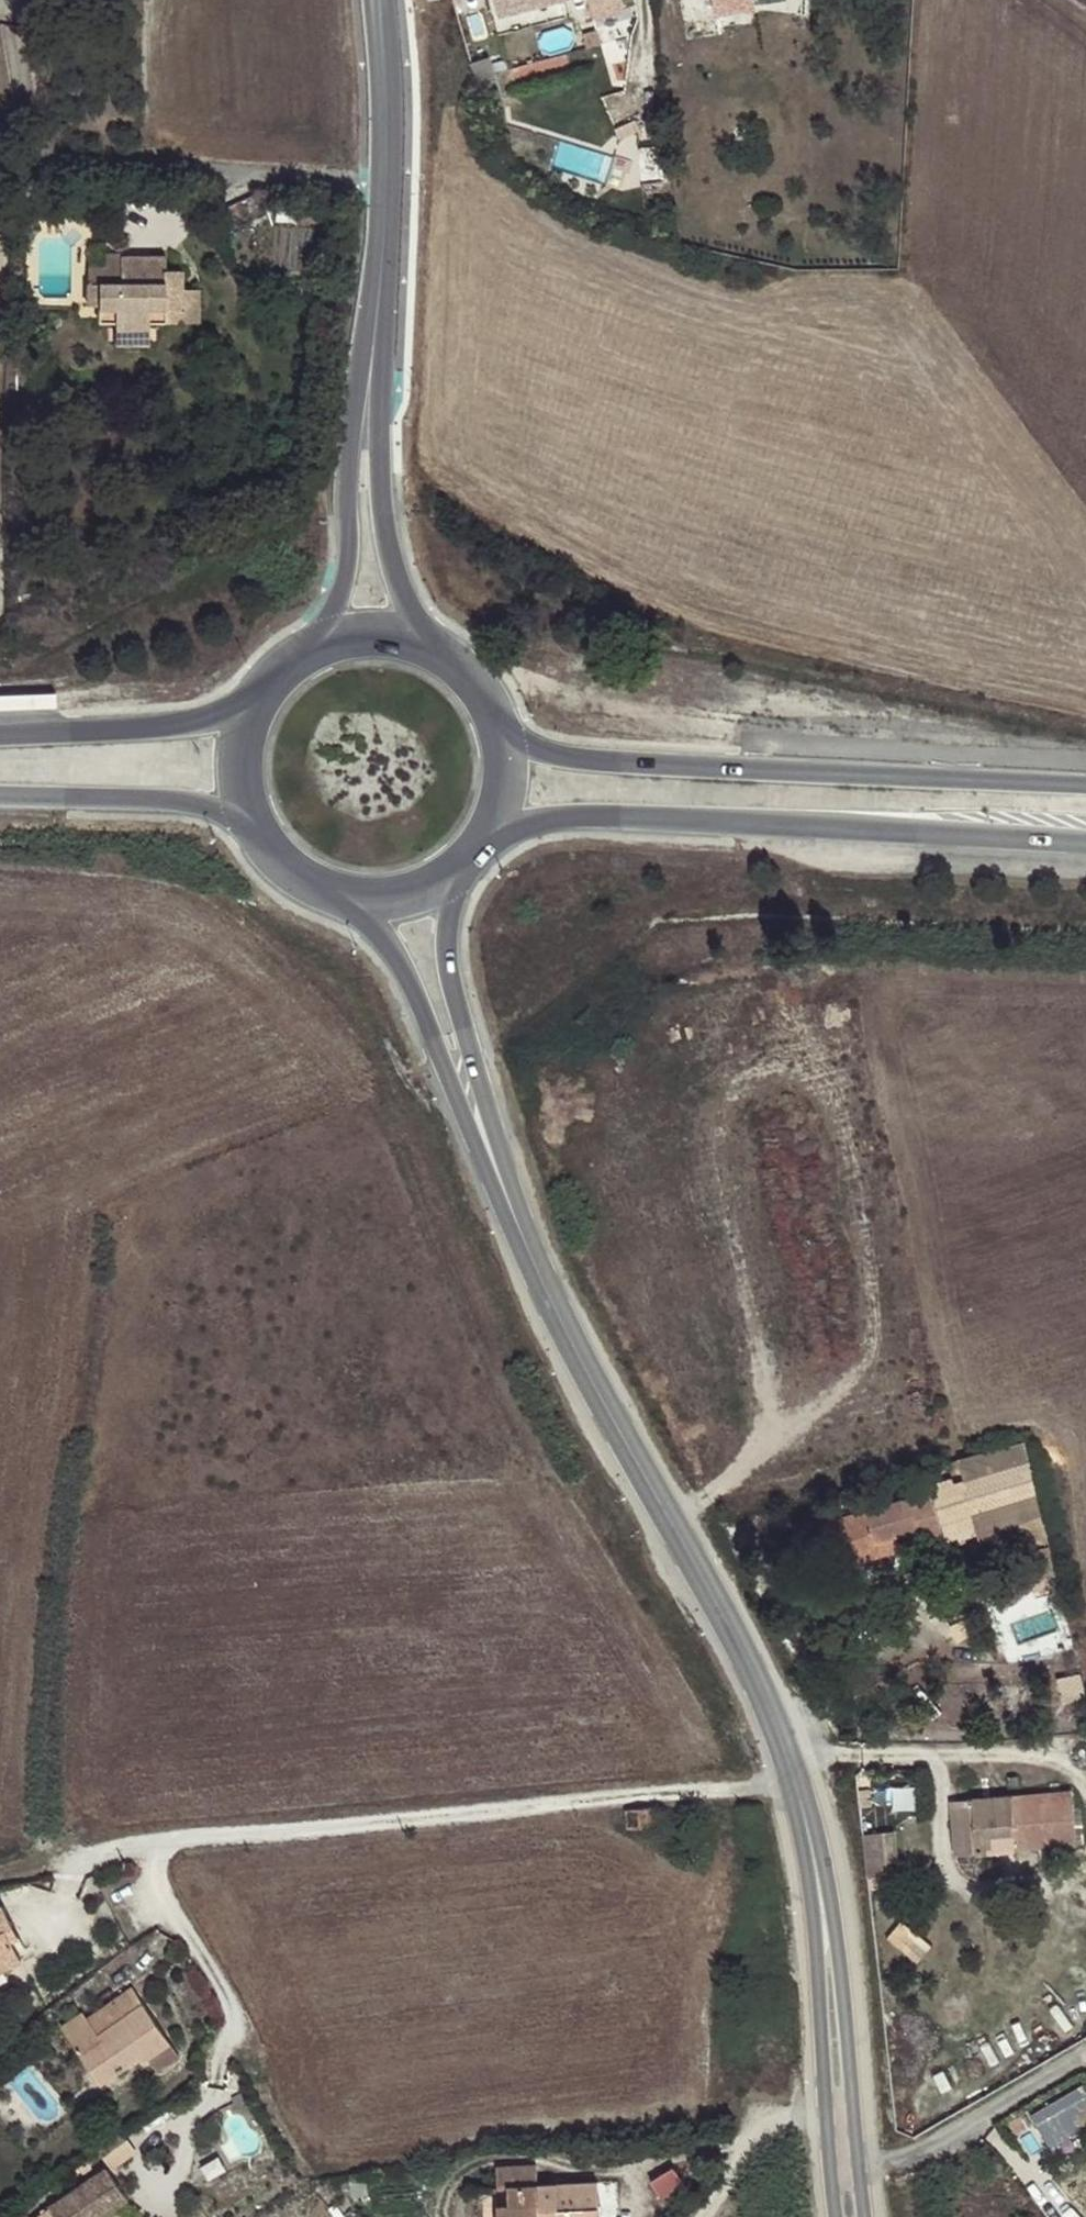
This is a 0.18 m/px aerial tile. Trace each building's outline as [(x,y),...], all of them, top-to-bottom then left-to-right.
[(499,16),(493,18),(497,33),(570,15),(565,0),(561,0),(499,16)] [(499,16),(561,0),(495,0),(499,16)] [(714,16),(766,7),(765,0),(711,0),(714,16)] [(33,231),(33,212),(21,212),(20,231),(33,231)] [(88,304),(99,305),(116,305),(115,321),(116,328),(149,328),(150,320),(200,321),(201,290),(184,289),(184,270),(166,269),(166,255),(121,255),(122,283),(88,282),(88,304)] [(116,305),(99,305),(99,321),(115,321),(116,305)] [(149,344),(149,328),(116,328),(115,343),(149,344)] [(1029,1460),(1024,1442),(1003,1448),(994,1450),(985,1453),(957,1460),(959,1469),(993,1459),(997,1470),(1029,1460)] [(1036,1488),(1029,1460),(997,1470),(961,1479),(972,1515),(1016,1502),(1014,1494),(1024,1491),(1036,1488)] [(859,1562),(904,1549),(923,1543),(925,1550),(926,1553),(947,1546),(929,1488),(833,1519),(842,1549),(854,1546),(859,1562)] [(1036,1538),(1048,1533),(1036,1488),(1024,1491),(1036,1538)] [(923,1543),(904,1549),(906,1556),(925,1550),(923,1543)] [(990,1847),(1014,1845),(1014,1842),(1075,1836),(1071,1789),(1010,1795),(1012,1812),(988,1814),(990,1847)] [(898,1830),(866,1831),(868,1874),(900,1872),(898,1830)] [(1014,1842),(1014,1845),(1015,1850),(1076,1844),(1075,1836),(1014,1842)] [(1,1964),(4,1969),(22,1960),(12,1941),(6,1930),(14,1926),(3,1905),(0,1907),(0,1964),(1,1964)] [(20,1936),(14,1926),(6,1930),(12,1941),(20,1936)] [(103,2085),(139,2060),(136,2056),(164,2036),(132,1990),(88,2021),(83,2014),(62,2028),(103,2085)] [(136,2056),(139,2060),(142,2064),(170,2045),(164,2036),(136,2056)] [(1032,2112),(1042,2131),(1085,2106),(1085,2083),(1085,2082),(1032,2112)] [(95,2150),(99,2154),(122,2139),(119,2134),(95,2150)] [(122,2139),(99,2154),(111,2173),(134,2157),(122,2139)] [(598,2182),(537,2185),(536,2164),(496,2167),(497,2188),(507,2188),(508,2204),(497,2205),(498,2216),(600,2216),(598,2182)] [(673,2167),(652,2181),(661,2196),(682,2182),(673,2167)] [(40,2216),(106,2216),(127,2202),(106,2172),(40,2216)]
